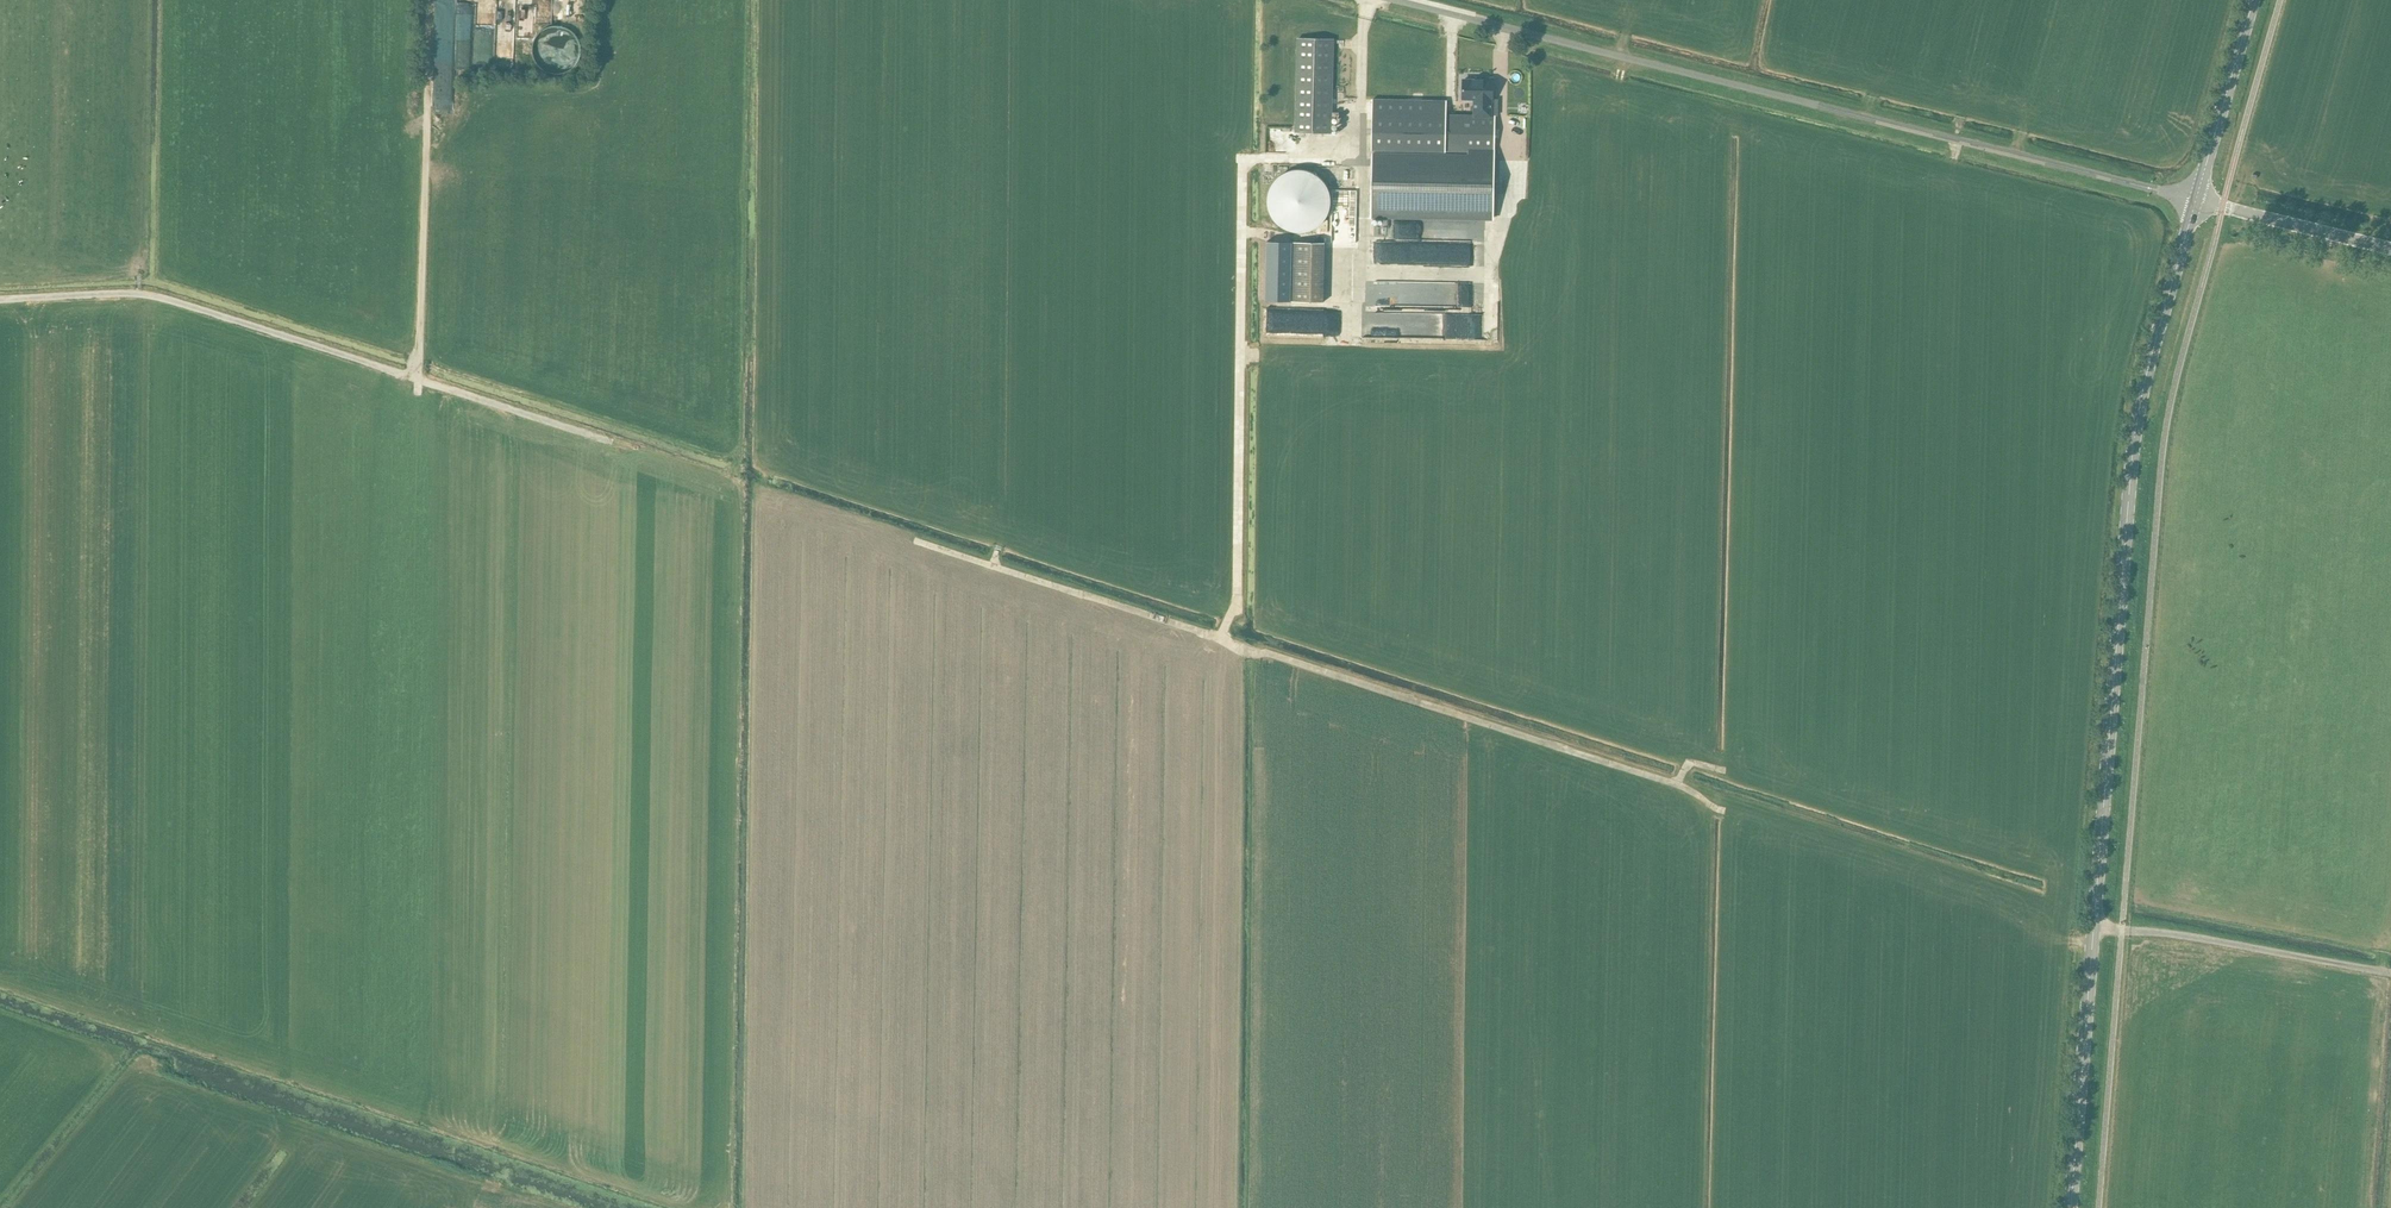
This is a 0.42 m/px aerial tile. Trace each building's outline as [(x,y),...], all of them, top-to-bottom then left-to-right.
[(497,0),(490,0),(473,0),(473,7),(468,6),(468,11),(474,12),(474,18),(474,22),(457,21),(455,64),(494,66),(497,0)] [(435,39),(454,40),(455,7),(436,6),(435,39)] [(1298,38),(1296,132),(1331,133),(1333,39),(1298,38)] [(1491,99),(1493,99),(1493,79),(1483,79),(1483,80),(1463,80),(1462,99),(1474,99),(1474,115),(1446,114),(1446,101),(1373,100),(1372,151),(1466,153),(1466,155),(1372,154),(1371,215),(1493,218),(1495,116),(1491,115),(1491,99)] [(1323,181),(1322,180),(1321,179),(1320,178),(1319,177),(1318,177),(1318,176),(1317,176),(1316,175),(1315,174),(1314,174),(1313,173),(1312,173),(1311,173),(1310,172),(1309,172),(1308,172),(1307,171),(1306,171),(1305,171),(1303,171),(1302,171),(1301,170),(1300,170),(1299,170),(1298,170),(1297,171),(1296,171),(1295,171),(1294,171),(1293,171),(1292,172),(1290,172),(1289,172),(1288,172),(1287,173),(1286,173),(1285,174),(1284,174),(1283,175),(1282,176),(1281,177),(1280,177),(1279,178),(1278,179),(1277,180),(1276,181),(1276,182),(1275,182),(1274,183),(1274,184),(1273,185),(1272,186),(1272,187),(1271,188),(1271,189),(1271,190),(1270,191),(1270,192),(1269,193),(1269,194),(1269,195),(1269,196),(1269,197),(1268,198),(1268,199),(1268,201),(1268,202),(1268,203),(1268,204),(1268,205),(1269,206),(1269,207),(1269,208),(1269,209),(1269,210),(1270,211),(1270,213),(1270,214),(1271,215),(1271,216),(1272,216),(1272,217),(1273,218),(1274,219),(1274,220),(1275,221),(1276,222),(1276,223),(1277,224),(1278,224),(1278,225),(1279,225),(1280,226),(1280,227),(1281,227),(1282,228),(1283,229),(1284,229),(1285,230),(1286,230),(1287,231),(1288,231),(1289,231),(1290,232),(1291,232),(1292,232),(1293,233),(1294,233),(1295,233),(1297,233),(1298,233),(1299,233),(1300,233),(1301,233),(1302,233),(1303,233),(1304,233),(1305,233),(1306,232),(1307,232),(1308,232),(1310,232),(1311,231),(1312,231),(1313,230),(1314,230),(1315,229),(1316,228),(1317,228),(1318,227),(1319,226),(1320,226),(1321,225),(1322,224),(1322,223),(1323,223),(1324,222),(1324,221),(1325,220),(1326,219),(1326,218),(1327,217),(1327,216),(1328,215),(1328,214),(1329,213),(1329,212),(1329,211),(1330,210),(1330,209),(1330,208),(1330,207),(1331,206),(1331,205),(1331,204),(1331,203),(1331,202),(1331,201),(1331,199),(1331,198),(1331,197),(1330,196),(1330,195),(1330,194),(1330,193),(1329,192),(1329,191),(1329,190),(1328,189),(1328,188),(1327,187),(1327,186),(1326,185),(1326,184),(1325,183),(1324,182),(1323,181)] [(1393,240),(1372,240),(1372,262),(1472,263),(1472,241),(1444,241),(1444,222),(1393,221),(1393,240)] [(1294,242),(1292,302),(1323,302),(1325,243),(1294,242)] [(1472,311),(1472,283),(1377,281),(1376,307),(1415,308),(1415,302),(1422,302),(1422,293),(1433,293),(1433,302),(1438,302),(1437,310),(1472,311)] [(1270,332),(1328,333),(1328,311),(1271,310),(1270,332)]
